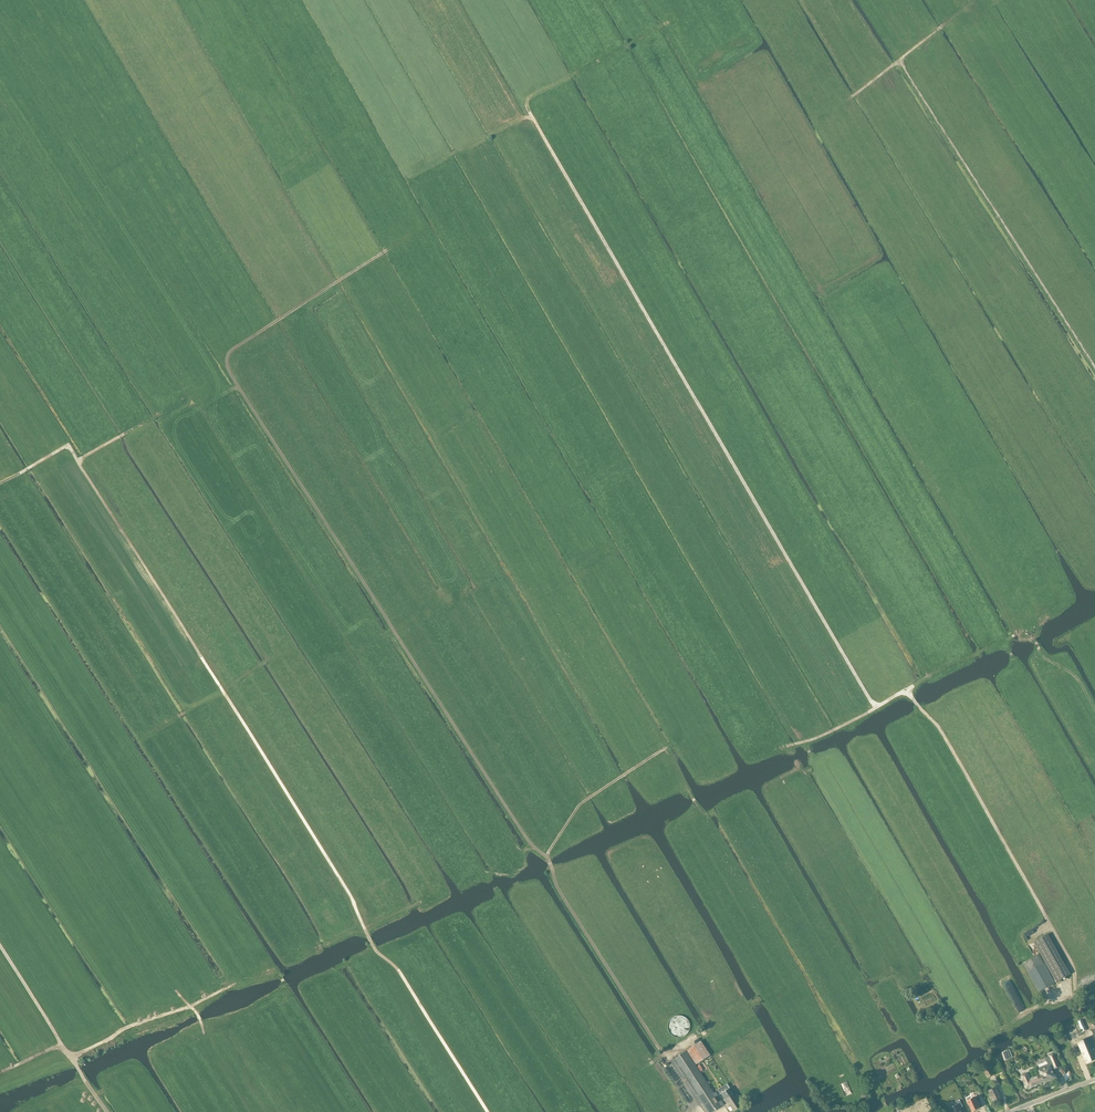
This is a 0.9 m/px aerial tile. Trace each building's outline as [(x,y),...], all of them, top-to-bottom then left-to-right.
[(1057,982),(1070,974),(1048,934),(1034,942),(1057,982)] [(1039,954),(1023,963),(1039,992),(1055,983),(1039,954)] [(1082,1032),(1087,1030),(1083,1020),(1078,1022),(1082,1032)] [(1069,1041),(1066,1033),(1061,1035),(1065,1043),(1069,1041)] [(1085,1039),(1090,1052),(1088,1053),(1092,1061),(1094,1060),(1094,1050),(1090,1037),(1085,1039)] [(1085,1039),(1078,1042),(1086,1063),(1092,1061),(1088,1053),(1090,1052),(1085,1039)] [(671,1060),(683,1078),(685,1077),(687,1080),(685,1082),(705,1111),(712,1111),(722,1106),(724,1105),(715,1092),(714,1093),(686,1050),(673,1058),(671,1060)] [(1012,1058),(1009,1050),(1002,1052),(1006,1060),(1012,1058)] [(1027,1076),(1023,1077),(1027,1088),(1049,1079),(1049,1078),(1052,1076),(1049,1069),(1053,1068),(1053,1069),(1058,1067),(1053,1053),(1047,1055),(1052,1066),(1038,1071),(1040,1075),(1029,1080),(1027,1076)] [(994,1074),(987,1064),(982,1067),(988,1077),(994,1074)] [(969,1080),(966,1082),(971,1089),(975,1087),(972,1081),(970,1082),(969,1080)] [(994,1102),(1001,1099),(996,1087),(989,1090),(994,1102)] [(729,1088),(721,1093),(733,1110),(740,1105),(729,1088)] [(976,1097),(968,1101),(975,1111),(982,1108),(976,1097)] [(950,1108),(951,1111),(962,1111),(960,1107),(963,1106),(961,1100),(957,1102),(958,1104),(950,1108)]
